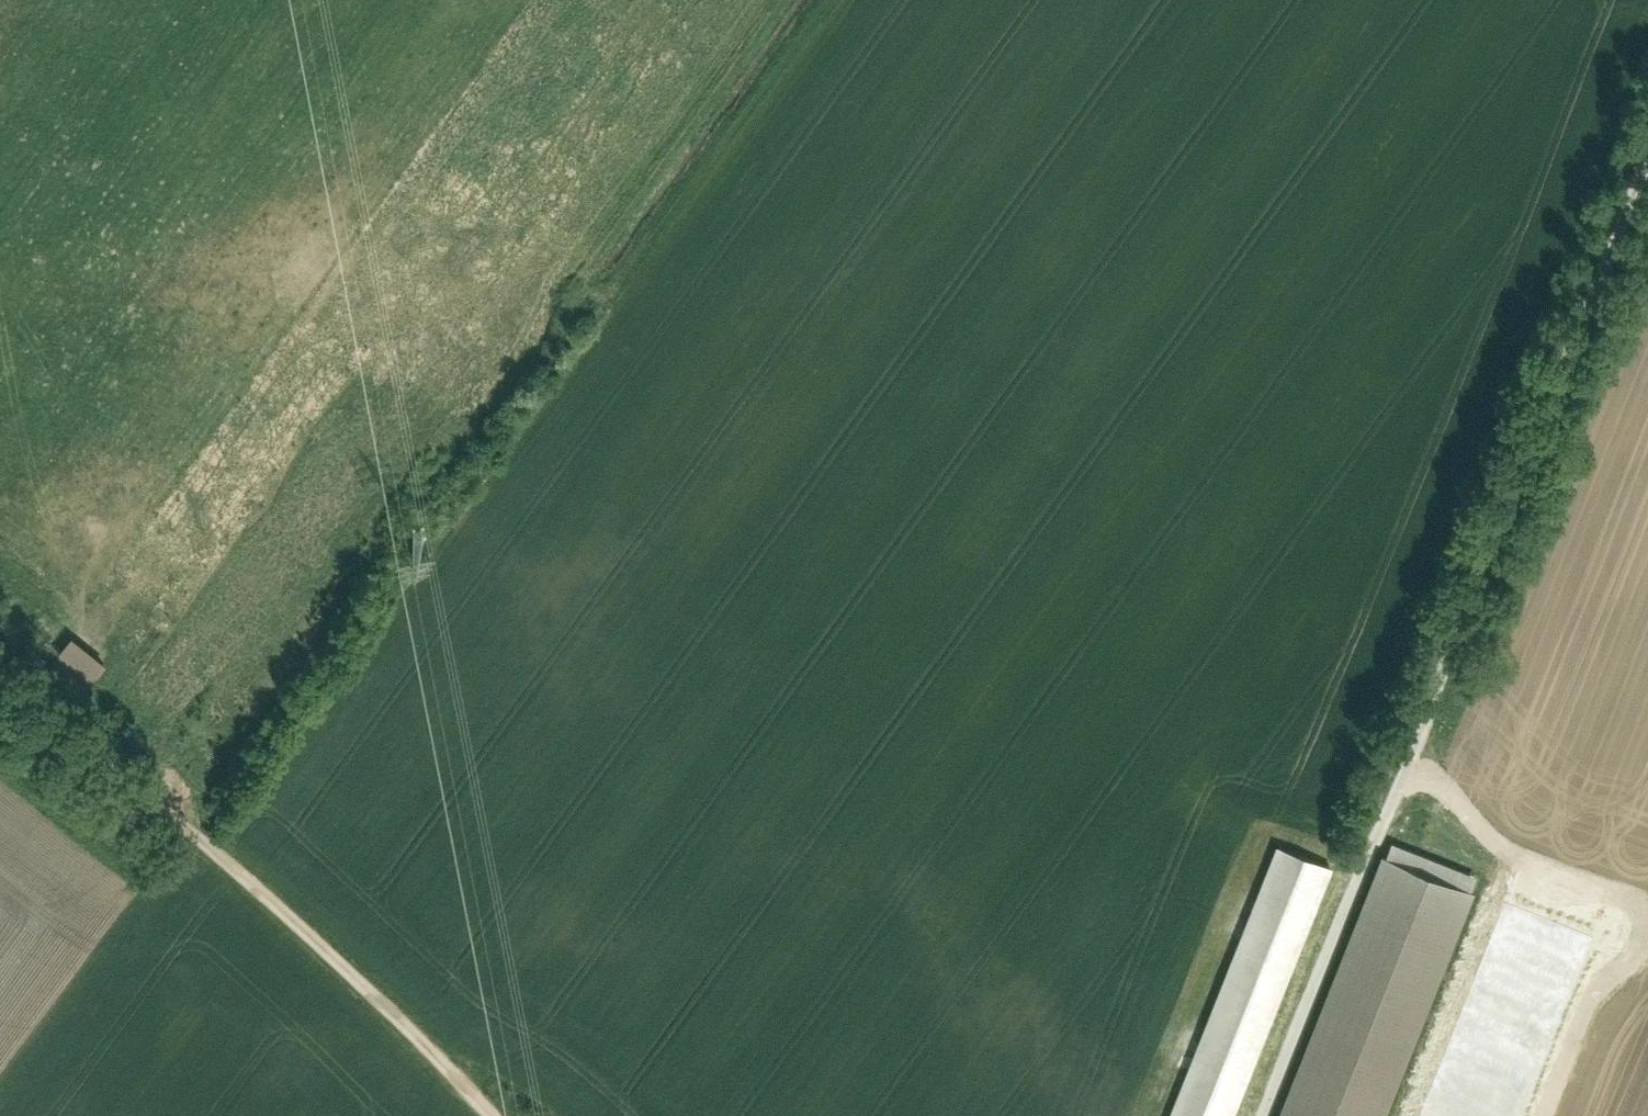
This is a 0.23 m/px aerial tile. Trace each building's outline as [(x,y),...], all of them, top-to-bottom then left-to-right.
[(84,653),(90,658),(98,649),(80,635),(63,655),(75,664),(84,653)] [(1281,851),(1174,1115),(1239,1115),(1336,873),(1281,851)] [(1385,860),(1283,1115),(1391,1115),(1479,897),(1385,860)]
